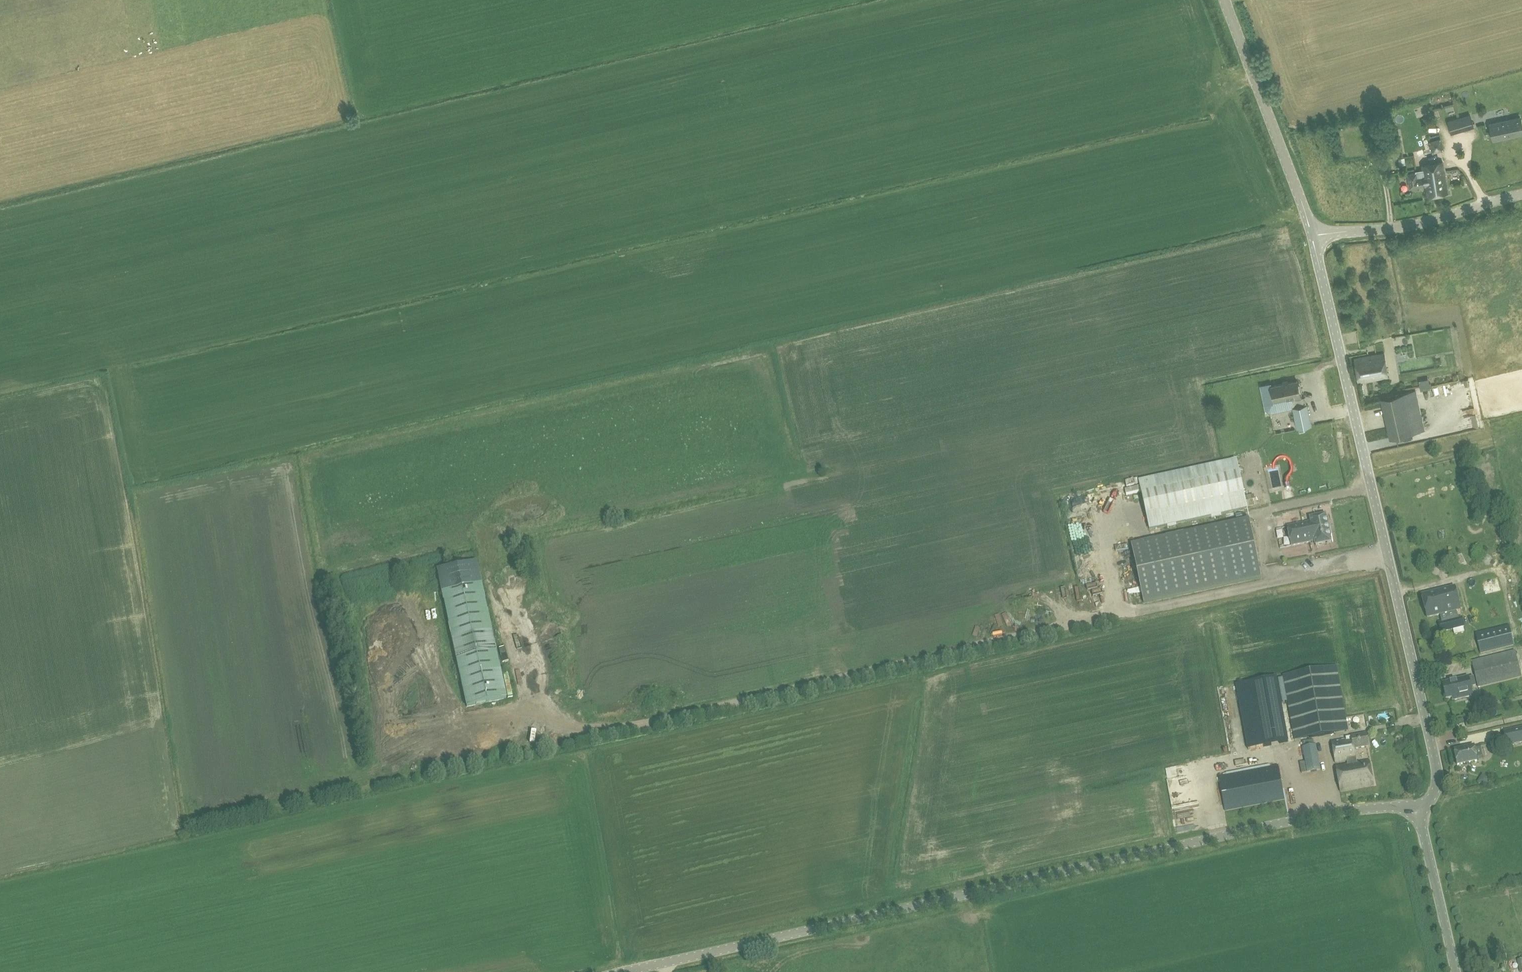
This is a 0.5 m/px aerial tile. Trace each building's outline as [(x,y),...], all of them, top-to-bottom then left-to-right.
[(1440,109),(1444,119),(1464,113),(1460,102),(1440,109)] [(1470,115),(1459,118),(1462,130),(1474,127),(1470,115)] [(1517,129),(1521,128),(1521,126),(1520,117),(1496,122),(1497,127),(1491,129),(1493,140),(1518,134),(1517,129)] [(1398,132),(1391,134),(1394,149),(1401,147),(1398,132)] [(1433,151),(1443,148),(1440,139),(1431,141),(1433,151)] [(1406,169),(1415,168),(1413,153),(1404,155),(1406,169)] [(1417,172),(1407,174),(1410,188),(1425,185),(1427,196),(1448,193),(1443,162),(1422,165),(1423,176),(1418,177),(1417,172)] [(1341,330),(1342,341),(1356,340),(1354,328),(1341,330)] [(1388,377),(1384,353),(1355,358),(1359,382),(1388,377)] [(1418,377),(1419,387),(1429,386),(1428,377),(1418,377)] [(1307,405),(1303,406),(1301,398),(1297,380),(1271,386),(1271,383),(1260,385),(1265,408),(1270,412),(1293,407),(1297,428),(1311,426),(1307,405)] [(1425,430),(1416,391),(1381,397),(1390,437),(1425,430)] [(1139,481),(1149,530),(1248,509),(1237,459),(1139,481)] [(1071,498),(1076,497),(1073,483),(1063,485),(1064,493),(1070,492),(1071,498)] [(1310,518),(1311,522),(1287,527),(1291,546),(1315,541),(1316,545),(1331,542),(1326,515),(1310,518)] [(1143,603),(1261,577),(1249,519),(1131,544),(1143,603)] [(477,561),(436,570),(466,707),(466,708),(469,707),(507,699),(477,561)] [(1469,591),(1477,589),(1476,587),(1486,585),(1484,573),(1466,576),(1469,591)] [(1460,609),(1454,587),(1421,595),(1427,617),(1437,615),(1441,631),(1464,626),(1462,616),(1444,621),(1442,614),(1460,609)] [(1509,625),(1477,633),(1482,653),(1514,645),(1509,625)] [(1515,651),(1472,661),(1478,686),(1521,676),(1515,651)] [(1443,663),(1446,669),(1452,666),(1453,670),(1462,665),(1458,656),(1443,663)] [(1337,666),(1283,675),(1288,707),(1294,741),(1348,731),(1344,707),(1337,666)] [(1235,684),(1240,707),(1247,749),(1289,742),(1283,707),(1278,676),(1235,684)] [(1468,678),(1443,683),(1446,699),(1453,697),(1454,700),(1472,695),(1470,687),(1475,686),(1473,677),(1468,678)] [(1387,725),(1381,728),(1385,734),(1391,731),(1387,725)] [(1504,731),(1506,741),(1510,740),(1511,744),(1521,741),(1521,738),(1521,727),(1504,731)] [(1354,749),(1369,746),(1367,734),(1351,736),(1352,739),(1332,742),(1335,763),(1347,761),(1348,765),(1336,767),(1340,792),(1373,786),(1369,761),(1357,763),(1356,758),(1354,749)] [(1400,749),(1407,747),(1405,740),(1398,742),(1400,749)] [(1316,745),(1314,745),(1304,747),(1302,747),(1305,762),(1307,772),(1307,773),(1321,770),(1316,745)] [(1454,749),(1457,765),(1477,761),(1477,759),(1482,758),(1480,746),(1474,747),(1473,746),(1454,749)] [(1218,777),(1225,812),(1285,800),(1278,765),(1230,774),(1218,777)] [(1476,780),(1484,783),(1487,774),(1479,771),(1476,780)]
